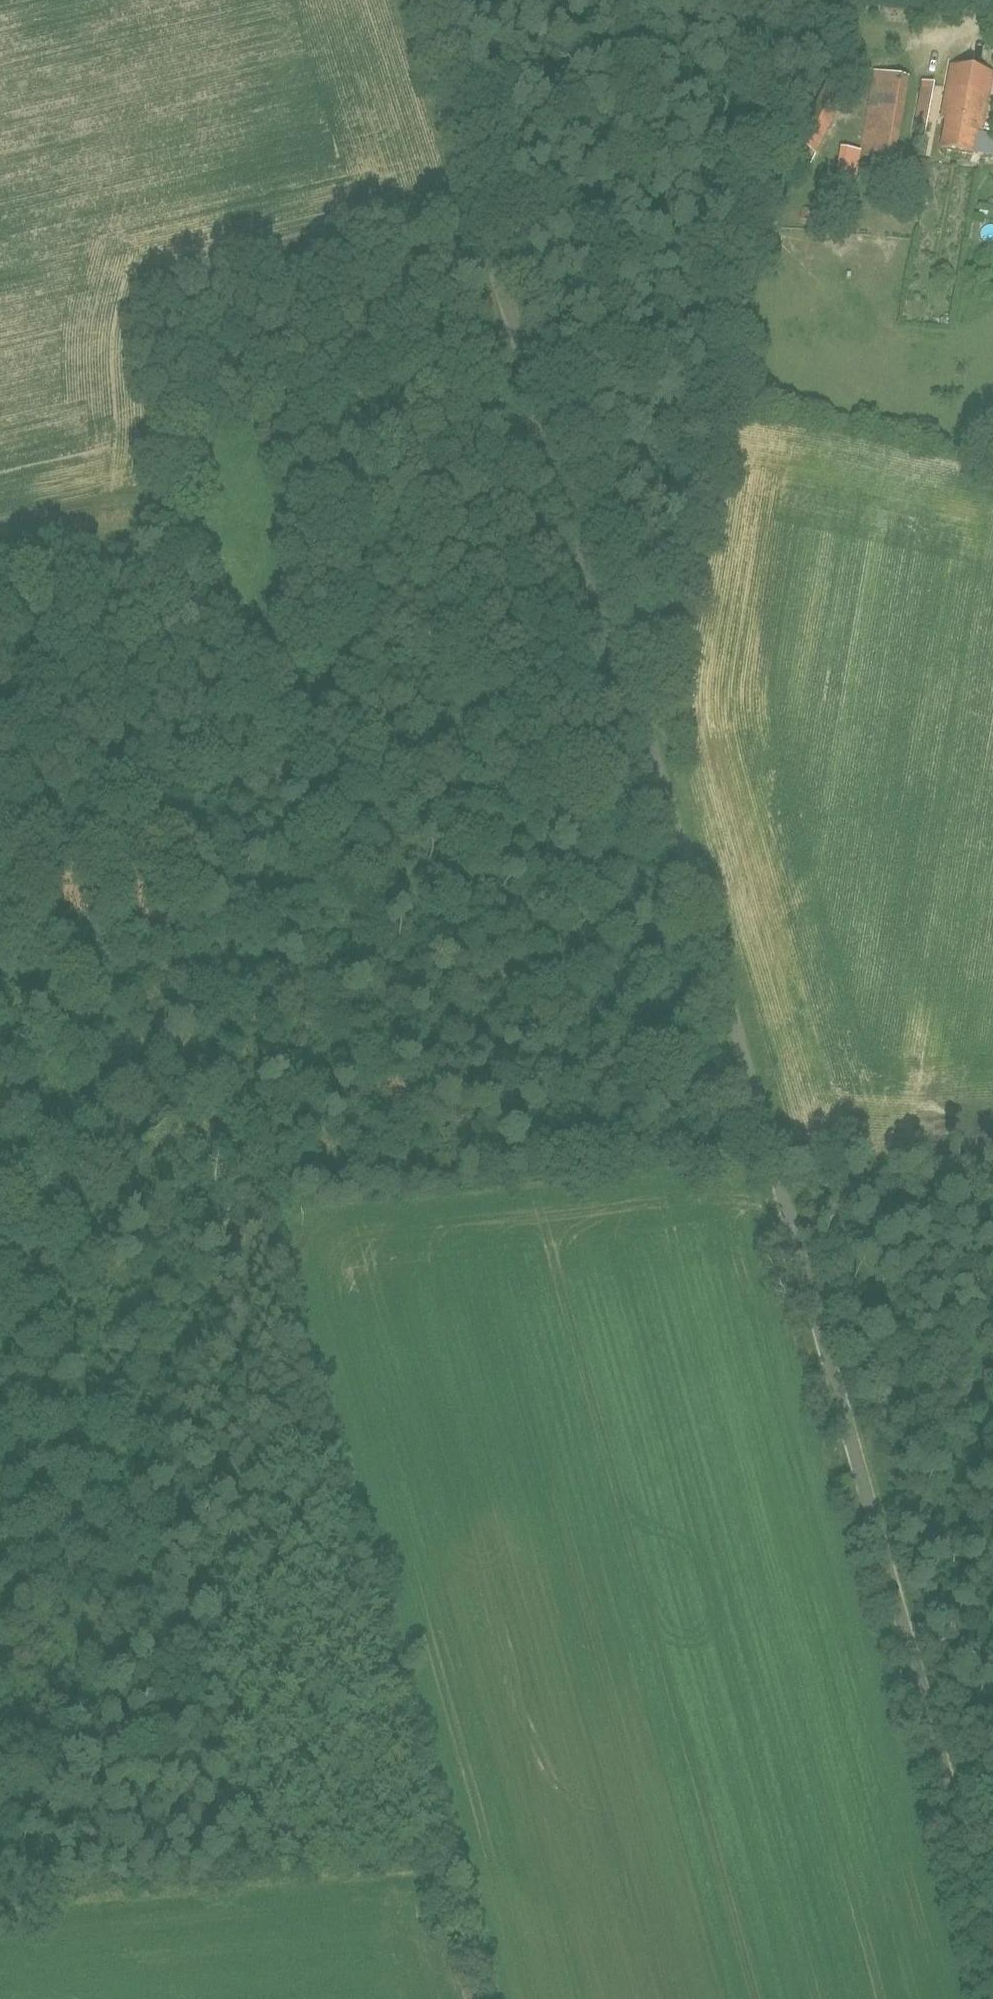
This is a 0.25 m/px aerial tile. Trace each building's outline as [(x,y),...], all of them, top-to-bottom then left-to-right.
[(930,156),(983,164),(992,99),(992,73),(944,65),(930,156)] [(856,161),(890,165),(902,78),(867,74),(856,161)]
